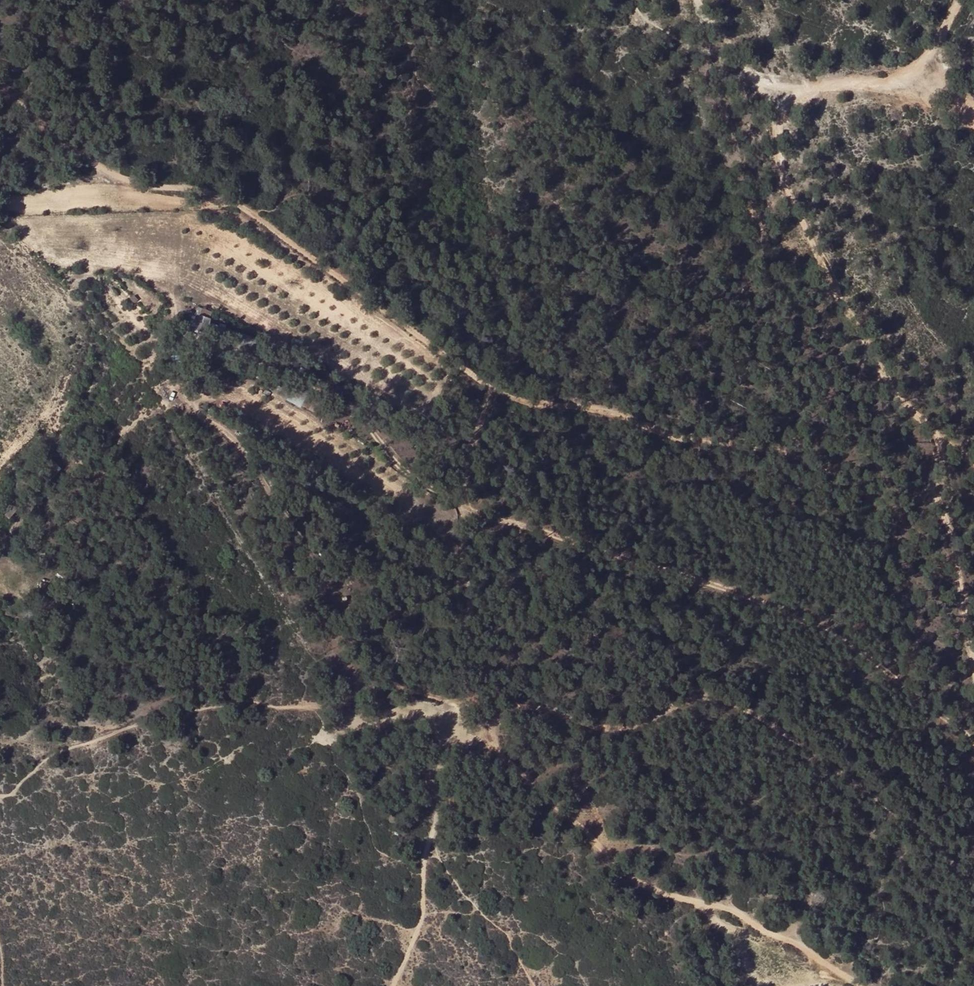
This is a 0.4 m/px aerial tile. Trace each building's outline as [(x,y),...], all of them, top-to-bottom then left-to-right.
[(209,341),(219,323),(215,321),(209,319),(200,337),(209,341)]
